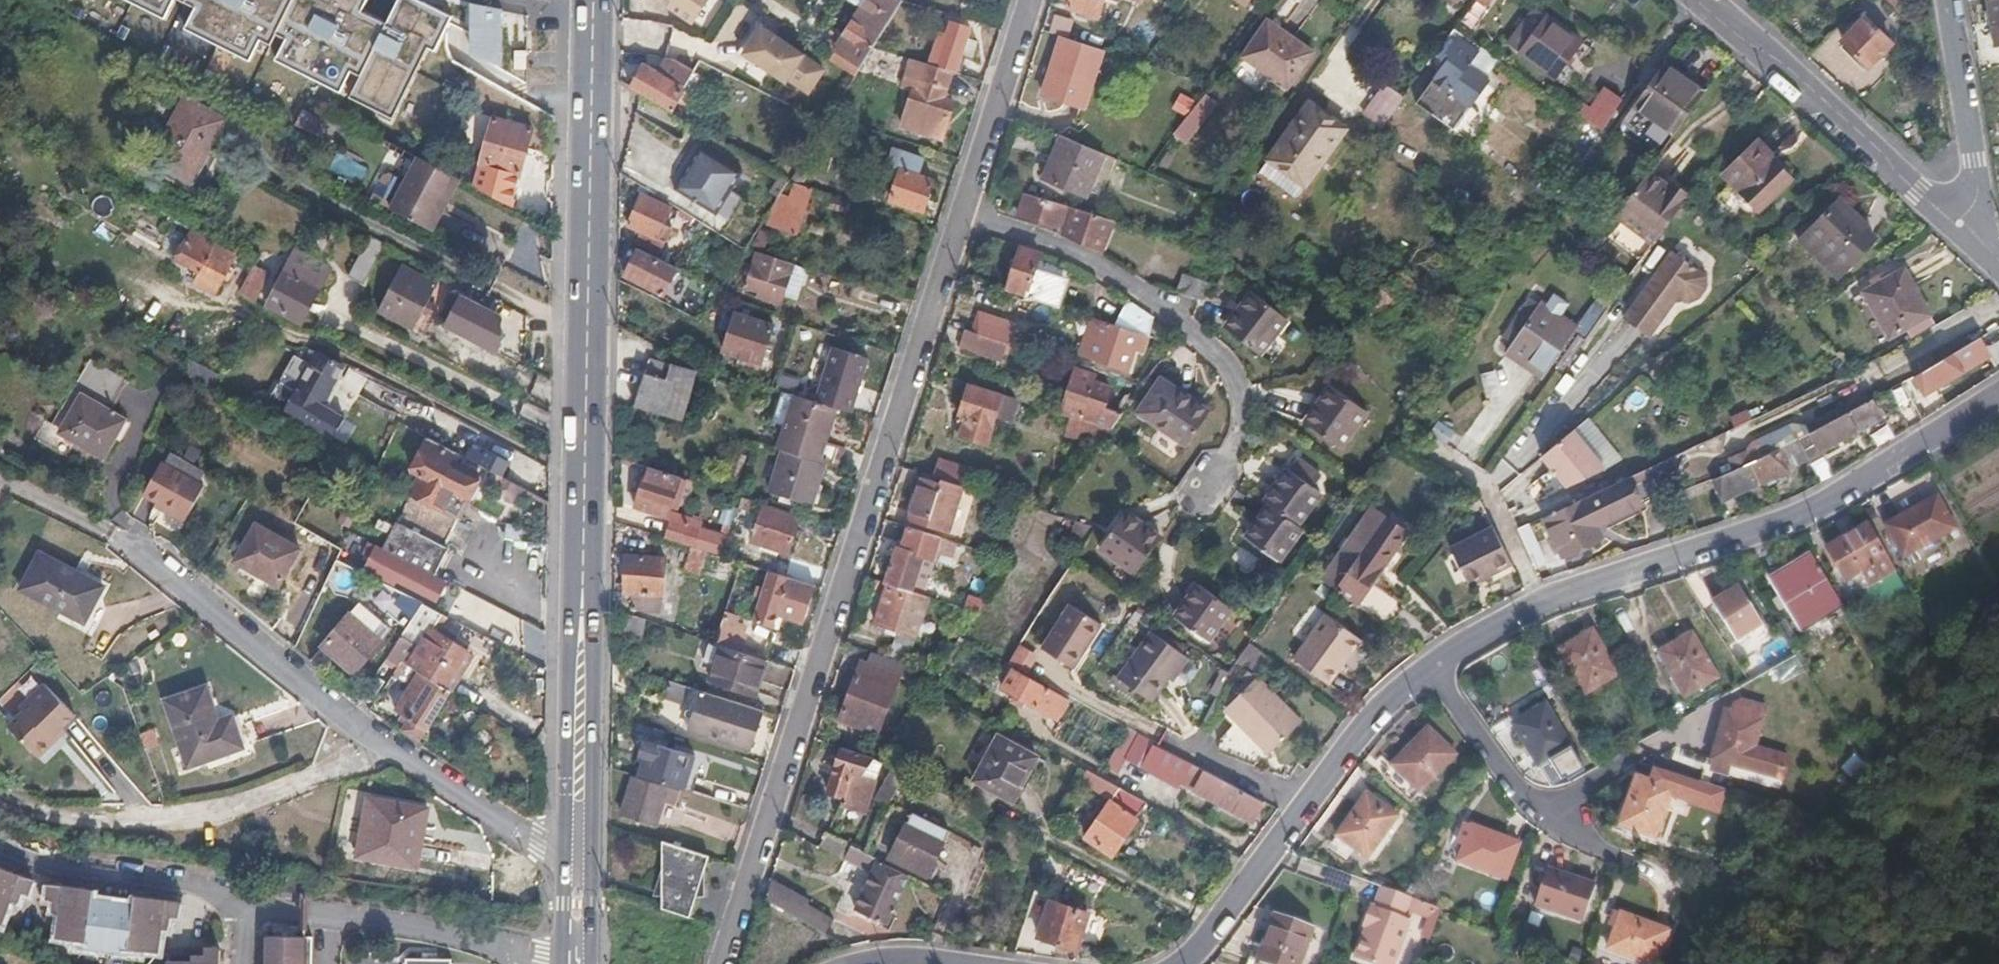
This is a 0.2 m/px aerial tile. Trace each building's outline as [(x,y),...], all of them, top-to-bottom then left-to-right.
[(389,123),(444,18),(410,0),(388,0),(376,23),(356,13),(363,0),(98,0),(98,7),(179,2),(181,31),(246,65),(271,16),(274,62),(389,123)] [(462,64),(524,67),(525,47),(502,46),(504,0),(465,0),(462,64)] [(693,25),(709,0),(658,0),(693,25)] [(861,65),(873,46),(902,0),(864,0),(834,49),(861,65)] [(1068,8),(1098,17),(1103,0),(1071,0),(1068,8)] [(1474,1),(1486,9),(1492,0),(1475,0),(1474,1)] [(1995,43),(1998,42),(1998,0),(1988,0),(1995,43)] [(1579,43),(1532,9),(1506,45),(1552,80),(1579,43)] [(1895,43),(1867,17),(1845,41),(1873,67),(1895,43)] [(941,27),(928,64),(953,73),(960,75),(967,53),(961,50),(969,28),(950,22),(949,29),(941,27)] [(1311,55),(1267,22),(1241,56),(1286,89),(1311,55)] [(731,60),(808,96),(824,62),(747,26),(731,60)] [(643,28),(622,27),(622,54),(643,54),(643,28)] [(1482,51),(1454,30),(1436,55),(1447,63),(1418,104),(1453,132),(1489,81),(1470,67),(1482,51)] [(1060,39),(1043,96),(1085,109),(1102,53),(1060,39)] [(1647,119),(1673,137),(1709,86),(1667,58),(1639,99),(1654,109),(1647,119)] [(928,64),(928,65),(910,59),(902,86),(912,90),(901,127),(941,139),(951,103),(945,101),(953,73),(928,64)] [(666,60),(658,74),(685,90),(694,73),(674,62),(666,60)] [(644,66),(631,88),(672,112),(685,90),(658,74),(644,66)] [(404,83),(388,135),(423,146),(439,94),(404,83)] [(1359,114),(1379,129),(1403,99),(1383,83),(1359,114)] [(1581,106),(1573,117),(1597,134),(1620,102),(1600,88),(1586,110),(1581,106)] [(1217,106),(1207,97),(1173,140),(1184,148),(1217,106)] [(153,158),(191,179),(223,120),(185,100),(153,158)] [(1343,132),(1308,106),(1261,172),(1295,198),(1343,132)] [(300,109),(292,124),(314,136),(322,120),(300,109)] [(470,184),(506,202),(522,173),(534,131),(495,120),(484,158),(470,184)] [(1086,199),(1105,155),(1061,136),(1043,180),(1086,199)] [(1777,155),(1763,140),(1727,175),(1762,212),(1795,180),(1773,158),(1777,155)] [(741,170),(699,144),(674,186),(715,212),(741,170)] [(404,176),(388,208),(426,227),(451,179),(413,158),(404,176)] [(899,158),(897,165),(925,174),(927,167),(899,158)] [(1588,183),(1622,207),(1635,189),(1623,180),(1621,182),(1611,174),(1612,172),(1600,164),(1588,183)] [(925,174),(897,165),(895,171),(899,173),(890,200),(922,211),(931,182),(923,180),(925,174)] [(368,198),(388,208),(404,176),(390,169),(382,171),(368,198)] [(1623,180),(1625,177),(1614,170),(1612,172),(1611,174),(1621,182),(1623,180)] [(1635,189),(1622,207),(1615,217),(1654,243),(1686,200),(1648,172),(1635,189)] [(791,194),(781,191),(781,192),(768,226),(795,236),(811,188),(795,182),(791,194)] [(670,208),(640,196),(628,226),(640,231),(635,244),(659,252),(669,228),(664,225),(670,208)] [(1024,196),(1017,216),(1058,229),(1056,235),(1072,240),(1087,246),(1104,254),(1114,222),(1065,206),(1064,209),(1024,196)] [(1874,239),(1835,202),(1798,242),(1838,278),(1874,239)] [(190,235),(176,262),(198,273),(193,284),(213,295),(233,255),(190,235)] [(346,280),(361,288),(385,243),(369,236),(346,280)] [(663,294),(677,267),(639,248),(626,275),(663,294)] [(1032,296),(1030,300),(1054,307),(1062,279),(1034,269),(1038,254),(1019,248),(1005,288),(1032,296)] [(293,250),(264,306),(300,325),(329,269),(293,250)] [(778,306),(792,263),(757,251),(747,287),(758,291),(756,299),(778,306)] [(1710,279),(1674,253),(1629,316),(1656,334),(1677,303),(1688,302),(1691,305),(1702,298),(1708,291),(1710,279)] [(253,264),(237,293),(249,305),(267,271),(253,264)] [(402,266),(380,314),(417,331),(439,284),(402,266)] [(1864,291),(1889,338),(1928,316),(1903,270),(1864,291)] [(1177,293),(1204,301),(1213,288),(1182,278),(1177,293)] [(1537,304),(1573,330),(1581,317),(1547,292),(1537,304)] [(1290,321),(1254,296),(1227,334),(1263,359),(1290,321)] [(1126,298),(1117,327),(1148,337),(1153,315),(1126,298)] [(1537,304),(1527,298),(1500,335),(1511,342),(1504,351),(1539,377),(1573,330),(1537,304)] [(456,301),(444,325),(468,337),(480,313),(456,301)] [(978,312),(972,332),(1014,346),(1022,349),(1026,336),(1011,331),(1013,323),(978,312)] [(772,325),(735,314),(723,353),(744,361),(743,366),(758,371),(772,325)] [(1149,337),(1148,337),(1117,327),(1092,319),(1079,367),(1124,383),(1134,350),(1144,353),(1149,337)] [(1026,336),(1029,328),(1013,323),(1011,331),(1026,336)] [(1014,346),(972,332),(966,350),(1009,363),(1014,346)] [(1984,337),(1949,358),(1913,377),(1923,396),(1994,356),(1984,337)] [(833,348),(816,403),(834,409),(851,414),(868,360),(833,348)] [(304,367),(307,369),(295,390),(321,406),(322,404),(331,388),(327,386),(339,366),(316,353),(311,363),(307,361),(305,365),(304,367)] [(304,367),(305,365),(291,357),(278,383),(279,384),(270,401),(335,436),(345,418),(322,404),(321,406),(295,390),(307,369),(304,367)] [(126,380),(90,359),(60,411),(68,416),(60,432),(104,457),(123,420),(109,412),(126,380)] [(650,359),(636,406),(679,419),(693,372),(650,359)] [(1087,421),(1111,430),(1122,415),(1104,409),(1106,399),(1109,390),(1093,385),(1096,376),(1076,370),(1063,411),(1087,420),(1087,421)] [(1160,381),(1137,414),(1185,447),(1208,416),(1160,381)] [(1002,394),(969,382),(957,416),(967,419),(961,439),(984,446),(1002,394)] [(1363,413),(1328,388),(1302,425),(1337,450),(1363,413)] [(782,452),(822,464),(836,468),(843,447),(824,441),(834,409),(816,403),(783,392),(773,423),(783,426),(775,451),(782,452)] [(1880,418),(1872,400),(1810,432),(1818,448),(1855,429),(1855,431),(1880,418)] [(432,423),(425,436),(429,439),(454,452),(456,453),(459,448),(454,446),(450,433),(432,423)] [(1450,433),(1438,423),(1429,436),(1441,445),(1450,433)] [(1605,469),(1572,430),(1540,456),(1566,486),(1605,469)] [(445,512),(455,493),(460,496),(472,476),(449,462),(454,452),(429,439),(412,471),(422,476),(411,495),(414,497),(386,550),(432,574),(444,551),(441,549),(458,519),(445,512)] [(1757,460),(1736,470),(1713,480),(1723,500),(1788,468),(1778,449),(1757,460)] [(491,472),(498,476),(499,477),(507,463),(487,451),(483,458),(471,451),(467,459),(485,469),(486,466),(489,468),(491,472)] [(810,505),(822,464),(782,452),(769,493),(810,505)] [(935,458),(929,477),(962,487),(968,467),(935,458)] [(207,486),(163,463),(145,496),(169,509),(167,513),(186,524),(207,486)] [(666,519),(679,478),(647,468),(633,508),(666,519)] [(1286,470),(1263,503),(1267,507),(1244,539),(1277,563),(1300,530),(1295,526),(1318,494),(1286,470)] [(515,504),(523,489),(499,477),(498,476),(491,491),(515,504)] [(905,510),(911,513),(908,521),(927,528),(941,483),(922,477),(913,505),(907,503),(905,510)] [(1641,507),(1628,481),(1546,521),(1563,555),(1599,537),(1595,530),(1641,507)] [(468,501),(460,496),(455,493),(445,512),(458,519),(468,501)] [(1956,528),(1939,497),(1888,525),(1905,557),(1956,528)] [(763,508),(751,543),(787,555),(798,520),(763,508)] [(1094,530),(1049,515),(1033,509),(1029,523),(1013,537),(1021,540),(1018,547),(1025,550),(1041,529),(1087,544),(1094,530)] [(1320,584),(1336,595),(1387,521),(1370,509),(1320,584)] [(1162,541),(1127,514),(1100,551),(1136,577),(1162,541)] [(673,515),(671,522),(697,530),(699,522),(673,515)] [(1387,521),(1336,595),(1375,621),(1392,600),(1370,585),(1405,533),(1387,521)] [(666,539),(722,556),(727,539),(697,530),(671,522),(666,539)] [(299,549),(256,525),(235,563),(278,588),(299,549)] [(1844,582),(1889,557),(1871,525),(1826,550),(1844,582)] [(896,549),(884,584),(888,585),(912,593),(924,558),(932,561),(939,540),(908,529),(899,550),(896,549)] [(1466,588),(1511,565),(1492,529),(1447,552),(1466,588)] [(436,601),(445,584),(377,548),(365,570),(396,587),(399,581),(436,601)] [(41,556),(23,593),(88,625),(105,586),(41,556)] [(663,558),(626,556),(625,596),(630,596),(629,612),(659,614),(663,558)] [(1801,630),(1841,606),(1811,556),(1770,580),(1801,630)] [(976,577),(954,607),(977,614),(1003,579),(988,567),(980,579),(976,577)] [(803,624),(815,586),(803,582),(802,585),(769,574),(752,627),(773,633),(779,616),(803,624)] [(917,637),(930,599),(912,593),(888,585),(876,623),(889,627),(908,633),(917,637)] [(1230,609),(1197,586),(1174,619),(1206,642),(1230,609)] [(1737,641),(1763,625),(1739,587),(1713,602),(1737,641)] [(463,593),(458,602),(481,614),(486,605),(463,593)] [(1392,600),(1375,621),(1384,628),(1399,605),(1392,600)] [(403,608),(389,601),(375,629),(389,636),(403,608)] [(1040,650),(1071,671),(1102,628),(1071,606),(1040,650)] [(722,611),(713,635),(740,646),(749,622),(722,611)] [(1350,631),(1319,611),(1288,657),(1322,680),(1332,664),(1328,661),(1350,631)] [(348,616),(323,646),(354,673),(380,642),(348,616)] [(640,639),(644,620),(625,616),(621,635),(640,639)] [(403,664),(421,674),(445,688),(468,651),(435,632),(430,639),(407,625),(387,654),(403,664)] [(905,639),(908,633),(889,627),(887,634),(905,639)] [(1587,694),(1618,675),(1593,631),(1561,649),(1587,694)] [(1685,696),(1717,676),(1693,634),(1661,654),(1685,696)] [(1149,637),(1121,677),(1154,700),(1182,659),(1149,637)] [(1019,644),(1008,663),(1028,673),(1038,654),(1019,644)] [(709,683),(753,698),(765,662),(721,647),(709,683)] [(1152,705),(1184,660),(1182,659),(1154,700),(1121,677),(1117,683),(1152,705)] [(856,718),(865,721),(879,727),(892,691),(881,687),(887,672),(860,663),(842,713),(856,718)] [(1011,671),(1001,690),(1037,710),(1048,691),(1011,671)] [(1304,708),(1253,672),(1227,711),(1279,746),(1304,708)] [(419,741),(451,692),(445,688),(421,674),(395,712),(409,720),(402,730),(419,741)] [(212,682),(172,695),(195,760),(248,742),(240,719),(227,723),(212,682)] [(669,682),(655,721),(678,729),(692,691),(669,682)] [(46,739),(59,729),(73,717),(45,684),(18,706),(21,710),(5,723),(33,757),(50,743),(46,739)] [(752,744),(762,712),(712,695),(699,691),(687,729),(717,739),(719,733),(752,744)] [(1547,706),(1516,723),(1552,784),(1566,776),(1568,780),(1585,770),(1547,706)] [(1764,723),(1728,712),(1710,768),(1781,787),(1790,756),(1756,747),(1764,723)] [(862,729),(865,721),(856,718),(854,726),(862,729)] [(50,743),(62,733),(59,729),(46,739),(50,743)] [(1455,753),(1427,729),(1393,764),(1422,789),(1455,753)] [(1036,758),(999,738),(975,782),(1010,800),(1025,772),(1028,774),(1036,758)] [(695,759),(642,742),(638,757),(643,759),(638,778),(661,785),(677,790),(684,793),(695,759)] [(859,778),(873,760),(841,749),(827,795),(843,799),(841,808),(864,816),(875,784),(859,778)] [(1851,777),(1864,763),(1853,752),(1839,766),(1851,777)] [(1719,813),(1726,791),(1658,768),(1652,783),(1637,779),(1621,826),(1655,837),(1669,797),(1719,813)] [(1194,793),(1252,824),(1262,805),(1205,774),(1194,793)] [(661,788),(633,779),(629,792),(626,802),(622,816),(649,825),(657,800),(661,788)] [(674,805),(677,790),(661,785),(661,788),(657,800),(674,805)] [(1113,857),(1148,806),(1117,789),(1084,837),(1113,857)] [(620,799),(626,802),(629,792),(622,790),(620,799)] [(1340,834),(1369,856),(1400,816),(1370,794),(1340,834)] [(368,798),(357,857),(416,868),(428,809),(368,798)] [(1508,879),(1521,842),(1474,825),(1468,822),(1460,844),(1466,846),(1461,861),(1508,879)] [(942,843),(907,825),(894,852),(929,870),(942,843)] [(828,833),(819,849),(844,862),(852,846),(828,833)] [(690,920),(710,857),(662,842),(662,910),(690,920)] [(859,912),(887,924),(910,875),(878,861),(866,889),(869,890),(859,912)] [(5,925),(18,892),(31,897),(37,880),(0,867),(0,923),(5,925)] [(1534,904),(1580,920),(1592,884),(1546,868),(1534,904)] [(1097,899),(1106,882),(1093,875),(1091,880),(1072,870),(1065,882),(1097,899)] [(810,902),(774,882),(767,903),(800,921),(810,902)] [(89,943),(94,898),(96,891),(51,884),(50,900),(64,902),(59,939),(89,943)] [(1415,899),(1401,893),(1385,887),(1377,908),(1373,907),(1364,930),(1367,932),(1355,963),(1359,963),(1394,963),(1411,923),(1406,921),(1415,899)] [(138,897),(137,904),(130,949),(160,953),(166,917),(180,919),(182,903),(138,897)] [(116,901),(94,898),(89,943),(88,951),(108,954),(116,901)] [(129,958),(130,949),(137,904),(116,901),(108,954),(129,958)] [(1050,901),(1039,938),(1078,950),(1089,913),(1050,901)] [(808,906),(800,921),(826,935),(834,920),(808,906)] [(1278,913),(1260,961),(1268,963),(1302,963),(1316,927),(1278,913)] [(1621,914),(1609,948),(1654,963),(1657,963),(1668,931),(1621,914)] [(310,938),(258,937),(257,963),(309,963),(310,938)] [(218,950),(202,950),(201,963),(165,963),(218,963),(218,950)] [(450,954),(400,954),(400,963),(449,963),(450,954)]
